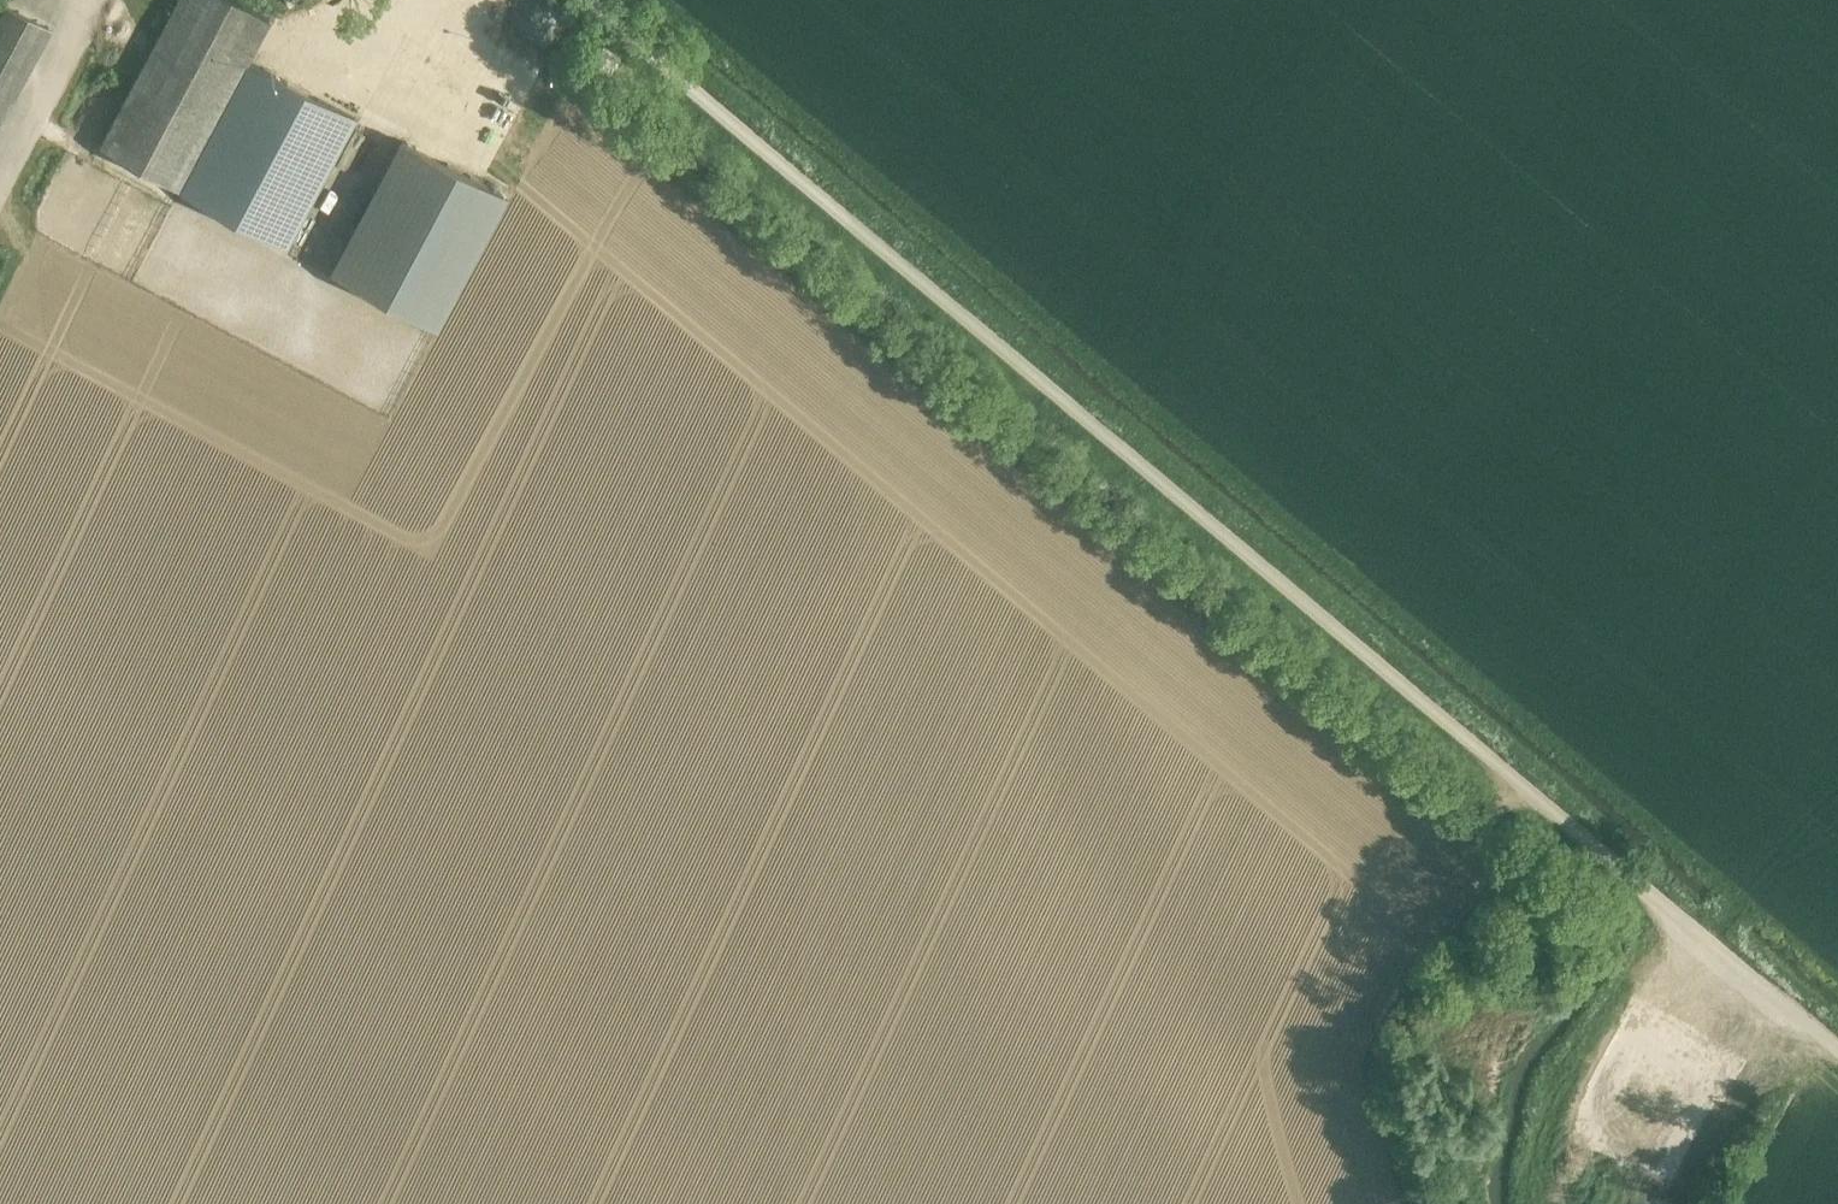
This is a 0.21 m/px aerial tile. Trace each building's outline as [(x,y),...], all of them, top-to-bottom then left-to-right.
[(146,63),(100,148),(287,248),(356,119),(248,61),(270,19),(234,0),(179,0),(146,63)] [(0,14),(0,15),(0,121),(50,28),(5,4),(0,14)] [(405,139),(334,273),(436,327),(507,192),(405,139)]
